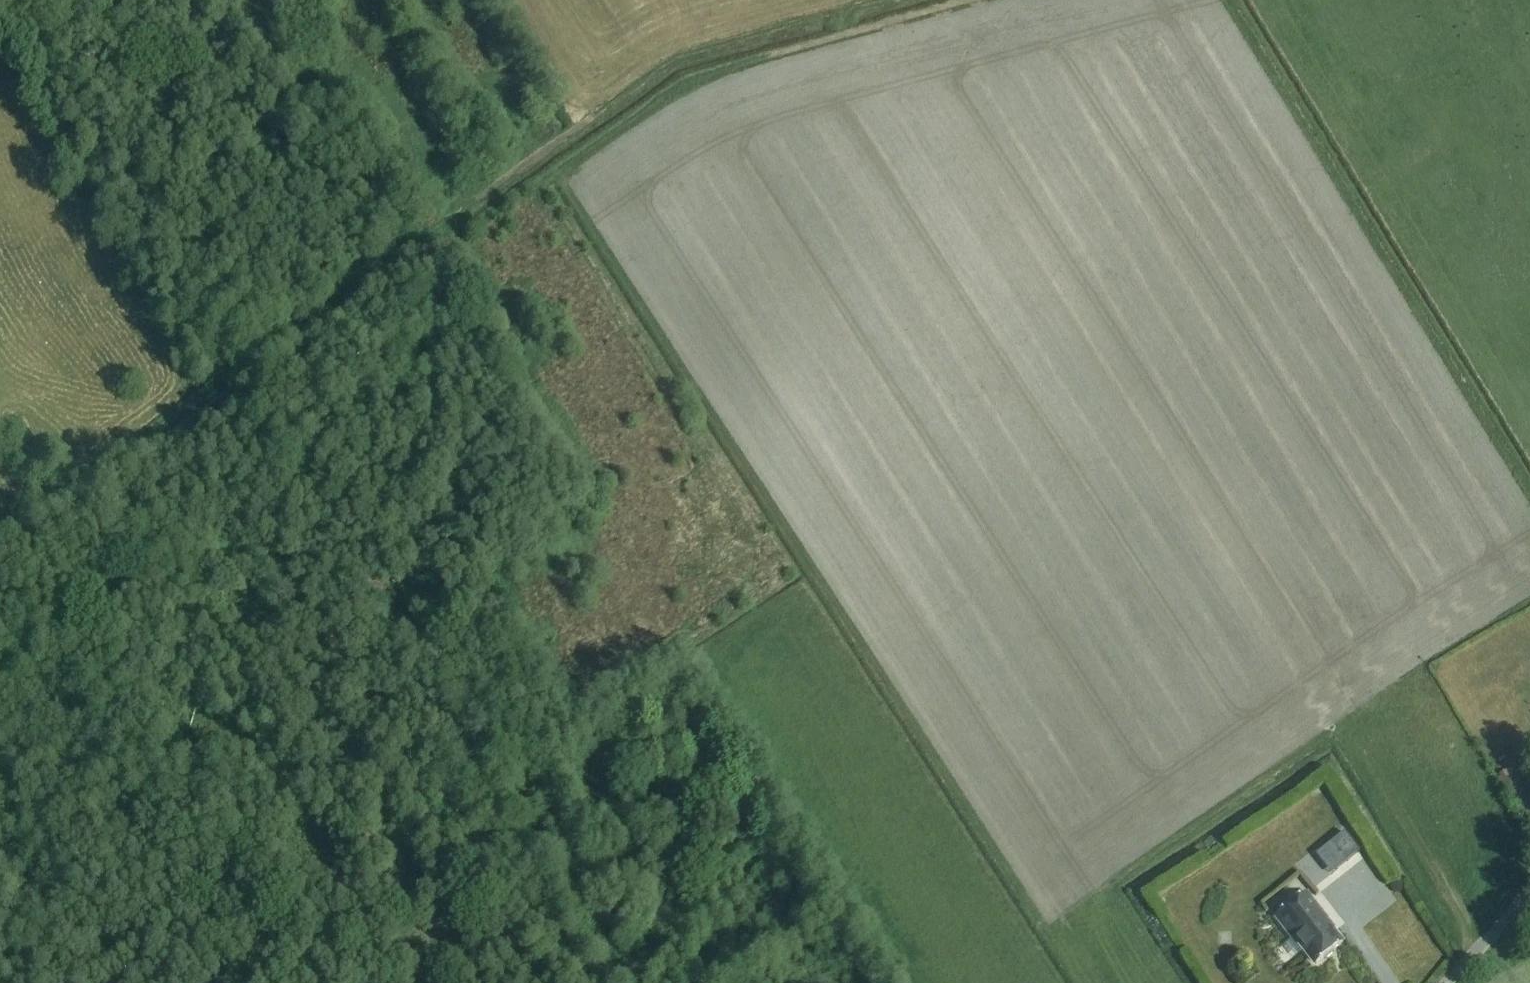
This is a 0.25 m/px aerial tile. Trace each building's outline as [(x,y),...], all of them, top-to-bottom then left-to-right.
[(1345,835),(1317,857),(1331,875),(1359,853),(1345,835)] [(1336,930),(1308,894),(1275,919),(1313,968),(1344,945),(1333,932),(1336,930)]
